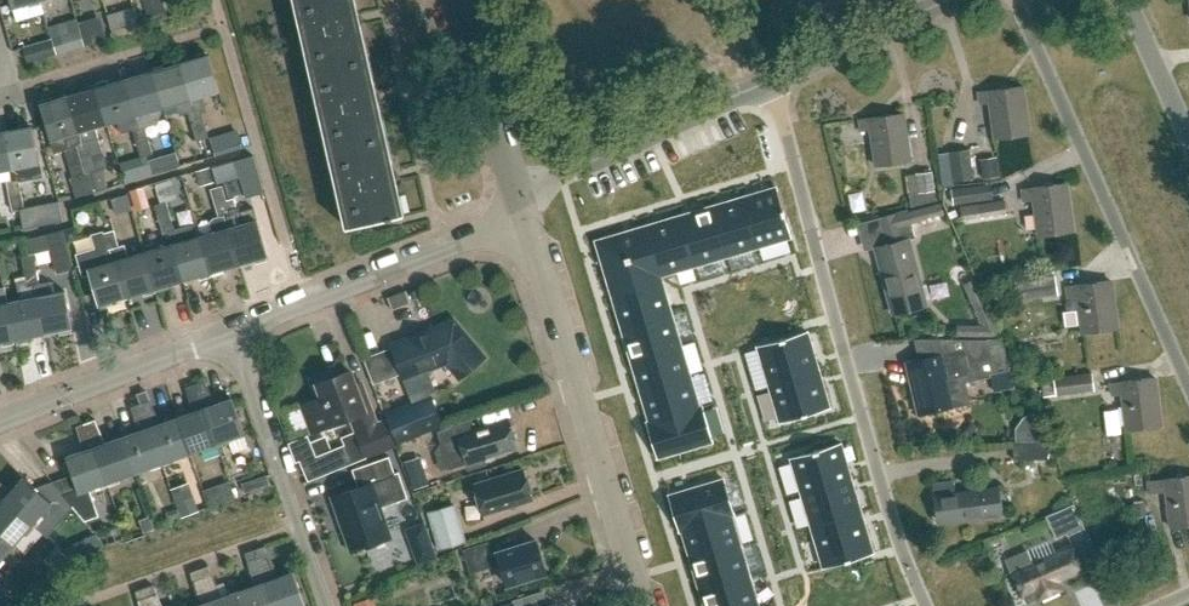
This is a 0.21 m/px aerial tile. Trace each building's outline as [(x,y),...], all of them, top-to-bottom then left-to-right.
[(367,57),(359,24),(357,15),(354,0),(295,0),(311,70),(367,57)] [(110,28),(136,21),(135,20),(132,7),(106,14),(110,27),(110,28)] [(52,38),(56,53),(83,46),(78,29),(51,37),(51,38),(52,38)] [(26,62),(56,53),(52,38),(51,38),(22,47),(26,62)] [(192,125),(204,121),(201,113),(205,111),(200,94),(218,89),(208,53),(180,62),(194,109),(188,111),(188,112),(192,125)] [(328,147),(385,135),(377,101),(375,92),(367,57),(311,70),(328,147)] [(178,115),(188,112),(188,111),(194,109),(180,62),(152,70),(162,106),(175,102),(178,115)] [(132,127),(132,129),(136,142),(148,138),(144,126),(157,123),(161,106),(162,106),(152,70),(124,78),(138,126),(132,127)] [(119,133),(132,129),(132,127),(138,126),(124,78),(96,86),(106,122),(116,119),(119,133)] [(93,126),(106,122),(96,86),(68,95),(82,142),(76,144),(80,158),(92,155),(92,156),(102,153),(93,126)] [(1028,132),(1022,86),(978,91),(979,102),(990,101),(994,137),(1028,132)] [(39,103),(50,139),(50,138),(54,151),(65,148),(73,176),(79,174),(85,194),(96,191),(90,171),(96,169),(92,156),(92,155),(80,158),(76,144),(82,142),(68,95),(39,103)] [(909,159),(903,112),(860,118),(861,129),(871,128),(876,163),(909,159)] [(204,121),(192,125),(196,139),(208,136),(204,121)] [(9,196),(21,193),(18,179),(38,175),(41,170),(39,162),(39,161),(31,125),(2,131),(10,167),(12,179),(6,181),(9,196)] [(214,156),(241,148),(236,130),(209,137),(214,156)] [(10,167),(2,131),(0,132),(0,169),(10,167)] [(385,135),(328,147),(346,226),(386,217),(402,213),(395,179),(393,170),(385,135)] [(148,138),(136,142),(140,156),(146,154),(152,152),(148,138)] [(952,181),(973,178),(968,149),(948,152),(952,181)] [(180,167),(176,152),(148,160),(152,175),(180,167)] [(148,160),(146,154),(140,156),(119,162),(125,183),(152,175),(148,160)] [(245,197),(262,192),(263,191),(252,154),(234,160),(245,197)] [(90,171),(96,191),(106,188),(101,168),(96,169),(90,171)] [(910,207),(935,203),(931,171),(906,175),(910,207)] [(1071,229),(1065,183),(1022,189),(1023,199),(1033,198),(1038,234),(1071,229)] [(226,199),(222,184),(210,187),(214,202),(226,199)] [(952,204),(992,199),(989,184),(950,189),(952,204)] [(776,187),(741,198),(756,248),(791,237),(784,215),(785,215),(783,209),(782,209),(776,187)] [(9,196),(12,210),(21,208),(24,207),(21,193),(9,196)] [(238,262),(266,254),(256,218),(242,222),(238,206),(236,206),(233,196),(226,199),(214,202),(218,216),(224,215),(238,262)] [(741,198),(712,206),(727,256),(756,248),(741,198)] [(158,218),(170,215),(166,200),(154,204),(158,218)] [(1004,200),(960,206),(961,220),(985,217),(985,219),(1005,217),(1004,200)] [(24,207),(21,208),(25,229),(44,225),(40,204),(24,207)] [(887,245),(875,248),(893,314),(926,306),(909,239),(915,238),(911,223),(944,215),(941,205),(909,213),(908,211),(880,218),(887,245)] [(712,206),(678,216),(693,266),(727,256),(712,206)] [(210,271),(200,235),(196,223),(174,229),(170,215),(158,218),(162,233),(168,231),(172,243),(182,279),(210,271)] [(210,271),(238,262),(224,215),(218,216),(214,218),(211,221),(214,231),(200,235),(210,271)] [(678,216),(645,226),(649,239),(652,250),(655,261),(658,272),(660,276),(661,276),(693,266),(678,216)] [(102,235),(114,232),(110,217),(98,220),(101,232),(92,234),(96,248),(77,254),(83,275),(89,273),(98,303),(127,295),(112,247),(106,249),(102,235)] [(645,226),(632,230),(636,243),(649,239),(645,226)] [(632,230),(626,232),(630,245),(633,256),(636,267),(640,279),(643,288),(649,286),(645,275),(642,265),(639,254),(636,243),(632,230)] [(57,273),(73,268),(63,231),(46,236),(57,273)] [(154,287),(144,251),(126,256),(123,244),(118,246),(114,232),(102,235),(106,249),(112,247),(127,295),(154,287)] [(626,232),(615,235),(618,248),(630,245),(626,232)] [(615,235),(603,239),(607,251),(618,248),(615,235)] [(603,239),(596,241),(610,288),(617,285),(614,274),(610,262),(607,251),(603,239)] [(649,239),(636,243),(639,254),(652,250),(649,239)] [(154,287),(182,279),(172,243),(144,251),(154,287)] [(630,245),(618,248),(622,259),(633,256),(630,245)] [(618,248),(607,251),(610,262),(622,259),(618,248)] [(652,250),(639,254),(642,265),(655,261),(652,250)] [(33,253),(21,256),(24,270),(36,268),(33,253)] [(633,256),(622,259),(625,270),(636,267),(633,256)] [(622,259),(610,262),(614,274),(625,270),(622,259)] [(655,261),(642,265),(645,275),(658,272),(655,261)] [(636,267),(625,270),(629,282),(640,279),(636,267)] [(36,268),(24,270),(26,283),(27,285),(33,284),(35,296),(43,332),(72,326),(64,290),(52,293),(49,281),(39,282),(36,268)] [(625,270),(614,274),(617,285),(629,282),(625,270)] [(658,272),(645,275),(649,286),(662,282),(661,276),(660,276),(658,272)] [(1017,283),(1020,302),(1058,296),(1055,277),(1017,283)] [(617,285),(610,288),(612,297),(643,288),(640,279),(629,282),(617,285)] [(1116,327),(1109,280),(1065,286),(1067,297),(1077,295),(1082,331),(1116,327)] [(643,288),(612,297),(621,327),(671,312),(662,282),(649,286),(643,288)] [(19,299),(7,302),(14,338),(43,332),(35,296),(33,284),(27,285),(26,283),(16,285),(19,299)] [(14,338),(7,302),(4,289),(0,290),(0,341),(14,338)] [(378,301),(384,312),(400,304),(394,293),(378,301)] [(671,312),(621,327),(631,360),(681,345),(671,312)] [(391,345),(402,375),(408,390),(410,389),(415,401),(388,411),(389,412),(400,440),(442,423),(431,397),(437,395),(425,365),(423,366),(421,363),(443,354),(460,374),(459,375),(459,376),(484,355),(484,354),(482,356),(452,320),(440,330),(438,327),(391,345)] [(780,340),(757,347),(769,387),(819,372),(807,332),(785,339),(785,338),(779,339),(780,340)] [(968,402),(964,382),(994,375),(993,373),(1010,370),(1004,341),(987,345),(985,338),(938,338),(942,354),(907,362),(920,414),(953,406),(968,402)] [(681,345),(631,360),(640,389),(690,374),(681,345)] [(380,349),(361,356),(371,381),(390,374),(380,349)] [(356,389),(349,370),(333,376),(330,370),(309,378),(317,398),(302,403),(313,431),(351,416),(357,430),(355,430),(365,455),(394,444),(385,420),(376,423),(362,387),(356,389)] [(819,372),(769,387),(780,422),(802,415),(802,416),(808,414),(807,413),(830,407),(819,372)] [(1055,396),(1093,391),(1091,372),(1053,377),(1053,378),(1041,380),(1042,397),(1055,395),(1055,396)] [(690,374),(640,389),(649,422),(650,423),(700,408),(699,407),(690,374)] [(1159,425),(1153,377),(1110,383),(1111,394),(1122,393),(1126,429),(1159,425)] [(216,443),(243,433),(231,398),(214,404),(205,381),(195,384),(216,443)] [(188,453),(216,443),(195,384),(186,387),(192,411),(175,417),(188,453)] [(188,453),(175,417),(160,423),(150,400),(139,404),(161,462),(188,453)] [(133,472),(161,462),(139,404),(131,407),(137,431),(121,437),(133,472)] [(649,422),(647,422),(658,458),(712,442),(701,406),(699,407),(700,408),(650,423),(649,422)] [(484,457),(517,447),(509,418),(475,428),(472,417),(439,430),(450,467),(467,462),(469,468),(486,463),(484,457)] [(133,472),(121,437),(105,442),(95,420),(85,424),(106,482),(133,472)] [(89,488),(106,482),(85,424),(76,427),(82,450),(65,456),(67,461),(64,462),(69,476),(54,481),(72,506),(83,522),(99,516),(89,488)] [(331,449),(325,435),(308,442),(306,435),(287,443),(293,459),(298,457),(306,481),(351,463),(344,444),(331,449)] [(1013,460),(1016,460),(1048,460),(1047,442),(1013,443),(1013,460)] [(813,452),(791,459),(801,493),(851,479),(841,444),(819,450),(818,449),(813,451),(813,452)] [(381,507),(407,498),(398,473),(395,474),(389,455),(352,468),(358,486),(330,496),(350,551),(391,537),(381,507)] [(483,512),(533,497),(525,469),(489,480),(493,491),(478,495),(483,512)] [(54,481),(35,488),(21,476),(10,490),(0,482),(0,497),(31,524),(40,513),(50,522),(60,510),(72,506),(54,481)] [(1154,481),(1156,492),(1166,490),(1170,526),(1188,524),(1188,476),(1154,481)] [(723,479),(669,495),(680,531),(682,530),(682,529),(732,514),(732,515),(734,515),(723,479)] [(851,479),(801,493),(811,527),(861,512),(851,479)] [(956,495),(954,480),(932,483),(937,520),(1002,511),(999,489),(956,495)] [(224,501),(224,502),(237,497),(237,496),(232,481),(219,485),(224,501)] [(172,498),(179,517),(196,510),(190,492),(172,498)] [(31,524),(0,497),(0,535),(12,546),(31,524)] [(425,538),(453,534),(448,499),(420,502),(425,538)] [(1067,536),(1085,528),(1074,505),(1046,517),(1055,538),(1066,533),(1067,536)] [(1133,517),(1147,515),(1145,505),(1132,506),(1133,517)] [(861,512),(811,527),(823,567),(845,560),(846,561),(851,560),(851,559),(873,552),(861,512)] [(732,514),(682,529),(682,530),(690,558),(740,544),(732,515),(732,514)] [(0,535),(0,559),(12,546),(0,535)] [(546,571),(536,539),(492,553),(488,541),(463,549),(470,572),(500,562),(507,583),(546,571)] [(430,542),(412,549),(418,565),(436,559),(430,542)] [(740,544),(690,558),(700,592),(750,577),(740,544)] [(274,605),(305,605),(293,571),(276,577),(263,547),(254,550),(274,605)] [(1082,568),(1073,547),(1034,565),(1027,551),(1007,560),(1027,604),(1060,589),(1056,580),(1082,568)] [(254,550),(245,553),(254,585),(237,591),(243,605),(274,605),(254,550)] [(237,591),(221,597),(208,566),(199,569),(212,605),(243,605),(237,591)] [(199,569),(190,572),(199,604),(195,605),(212,605),(199,569)] [(700,592),(704,605),(759,605),(750,577),(700,592)] [(153,586),(144,589),(150,605),(162,605),(153,586)] [(144,589),(135,592),(139,605),(150,605),(144,589)]
